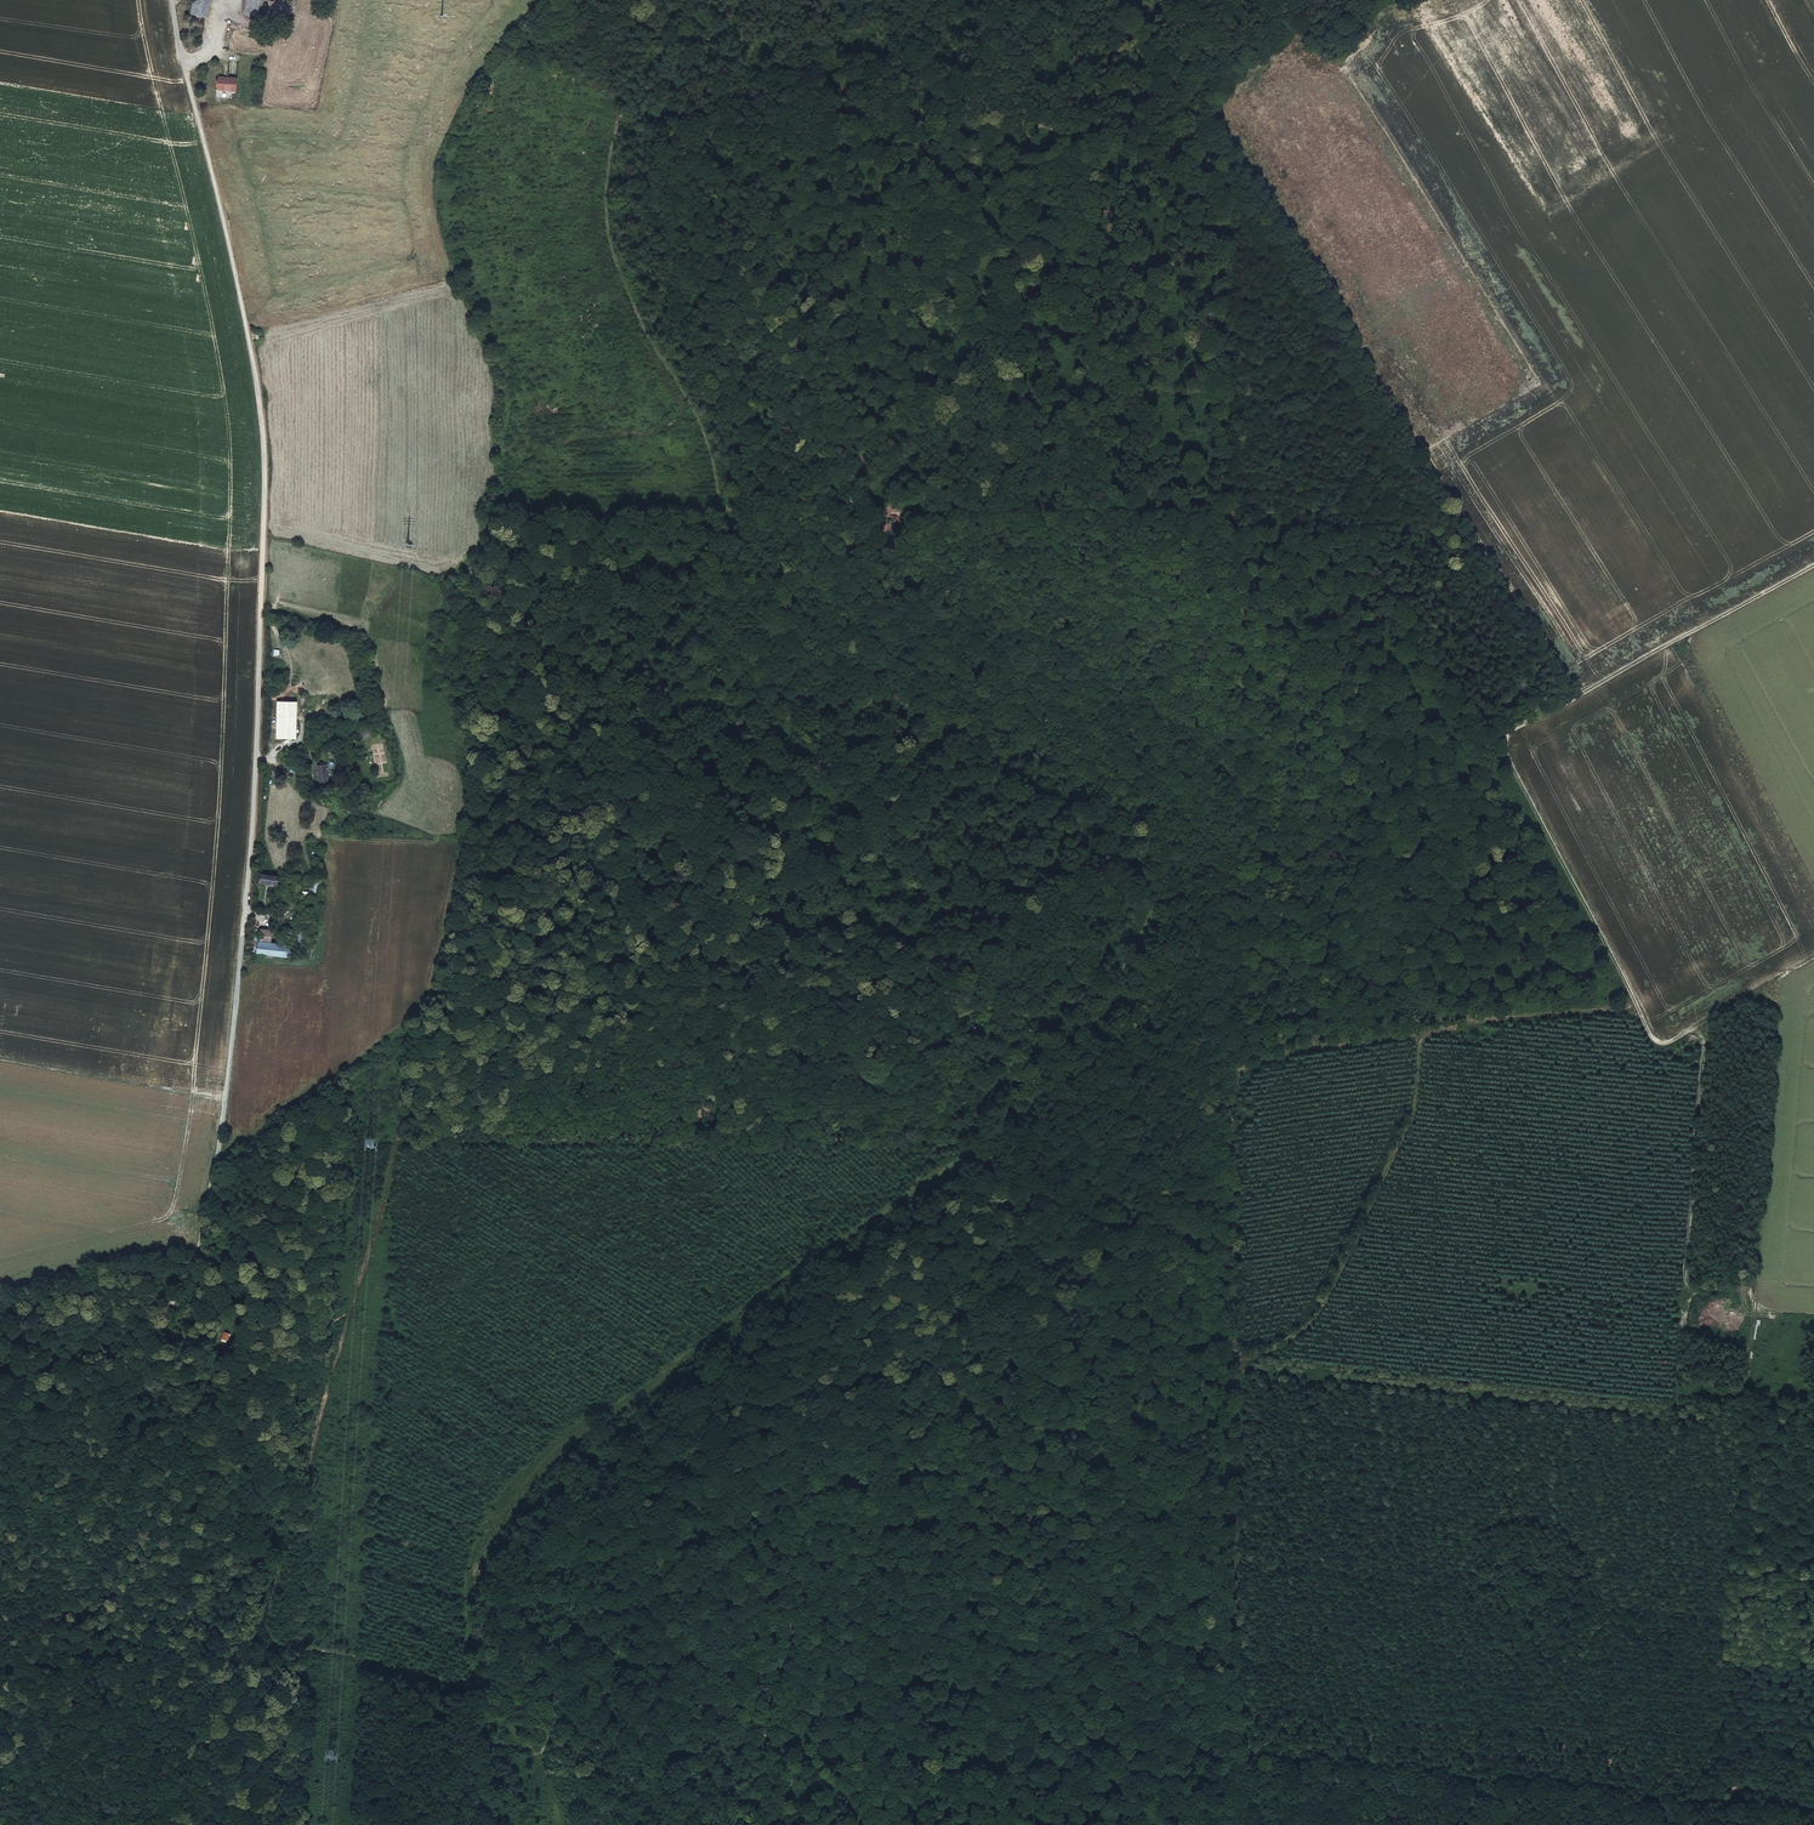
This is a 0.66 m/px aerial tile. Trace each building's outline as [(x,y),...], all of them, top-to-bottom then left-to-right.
[(190,6),(202,9),(199,18),(204,19),(209,0),(191,0),(190,6)] [(241,14),(255,18),(259,0),(245,0),(241,14)] [(202,9),(190,6),(188,15),(199,18),(202,9)] [(233,92),(234,80),(216,78),(215,91),(233,92)] [(275,703),(275,740),(295,741),(296,703),(275,703)] [(327,781),(322,750),(316,751),(314,752),(318,782),(327,781)] [(275,872),(253,869),(252,880),(273,882),(275,872)] [(320,895),(321,883),(311,883),(310,894),(320,895)] [(252,953),(284,957),(285,944),(253,941),(252,953)]
